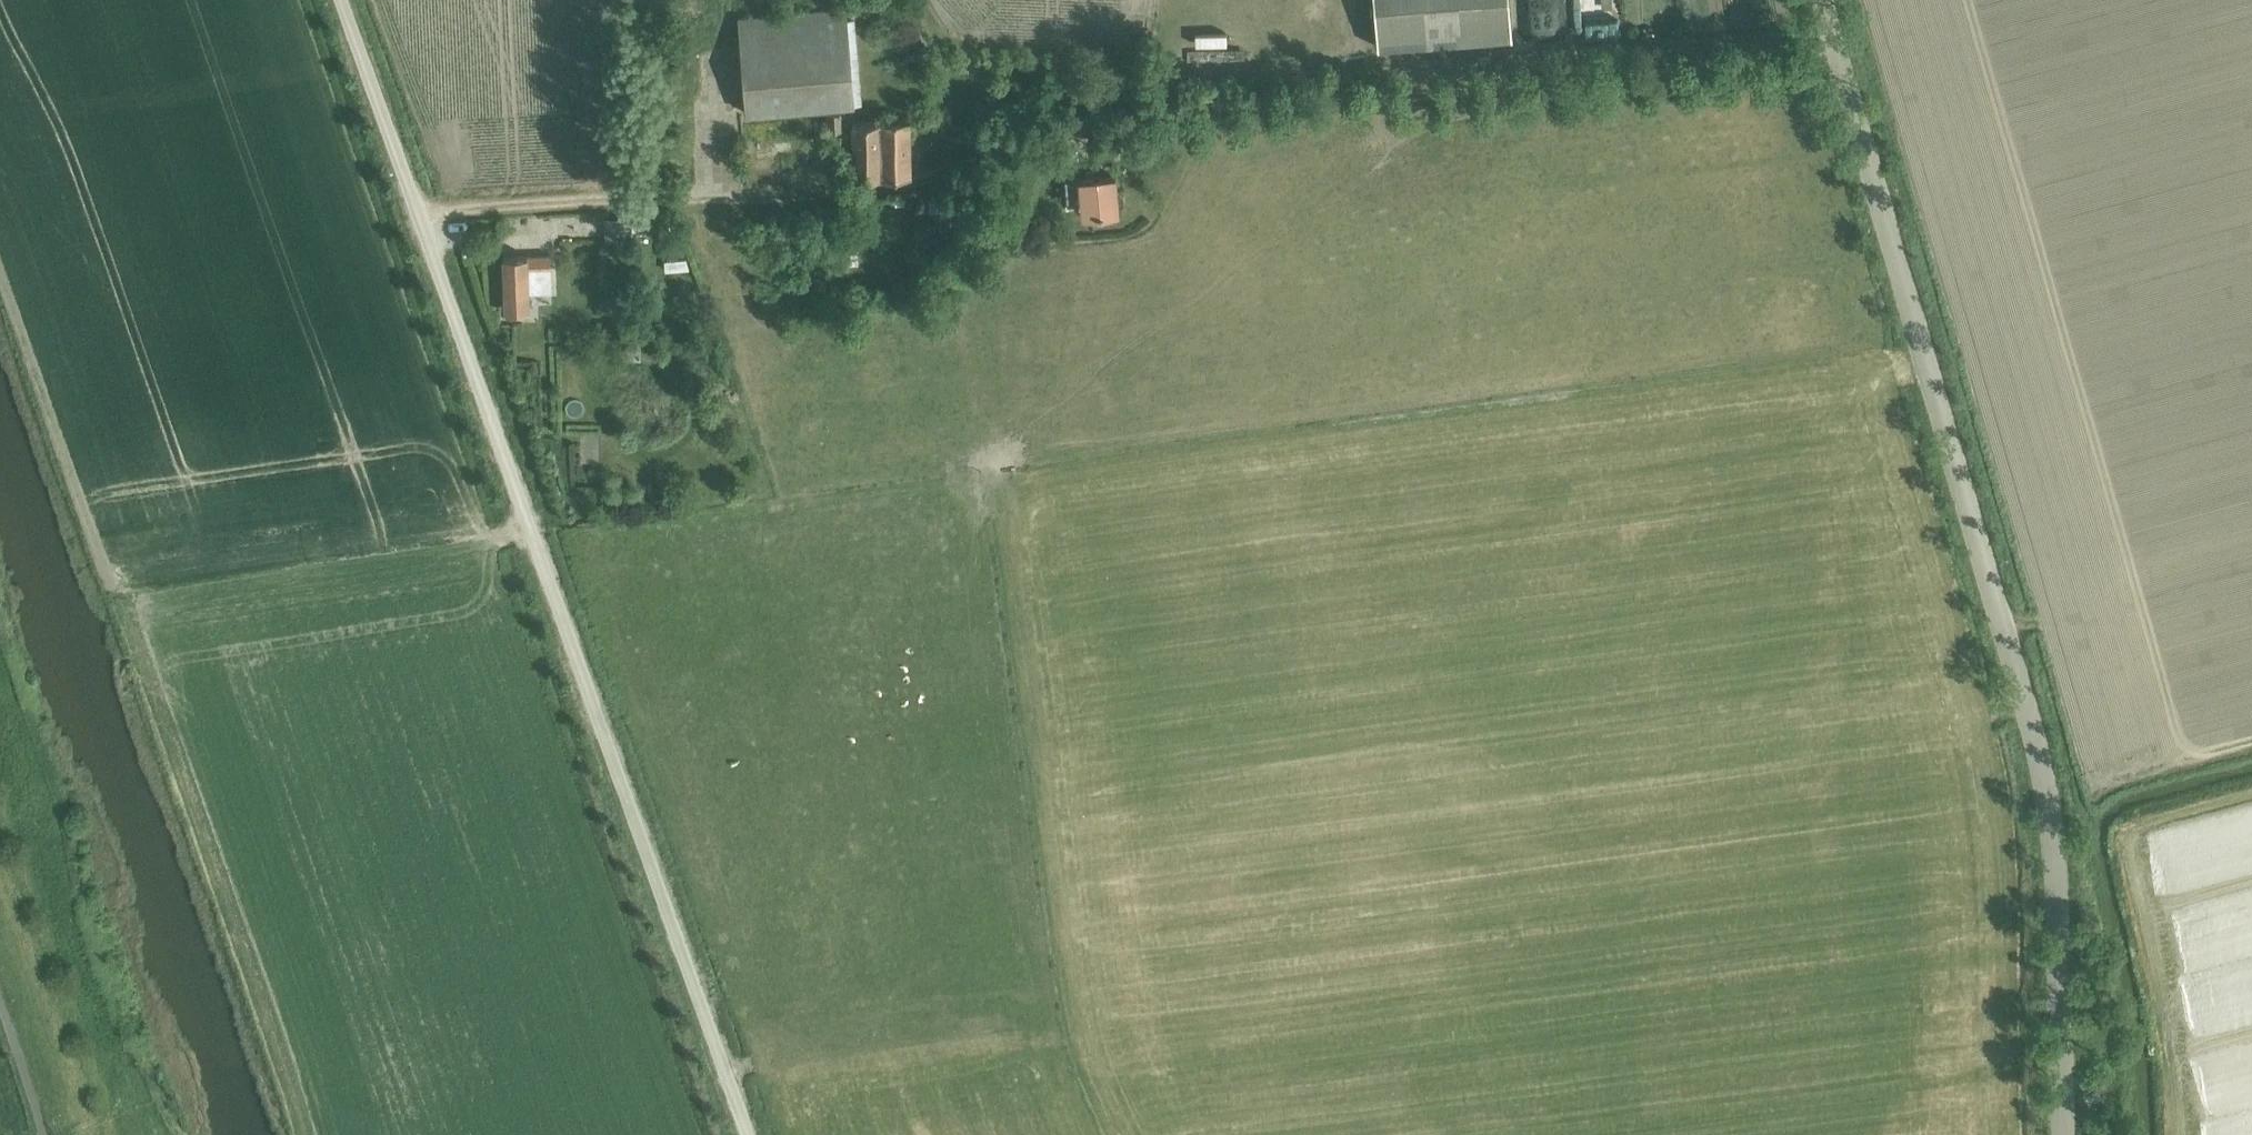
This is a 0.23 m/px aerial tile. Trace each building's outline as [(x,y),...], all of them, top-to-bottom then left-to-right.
[(1377,46),(1511,36),(1509,0),(1373,0),(1377,46)] [(738,17),(747,112),(854,103),(846,8),(738,17)] [(909,118),(852,122),(853,133),(855,178),(880,176),(881,176),(910,174),(909,118)] [(1082,214),(1118,211),(1115,175),(1065,179),(1067,202),(1081,201),(1082,214)] [(969,203),(963,204),(962,196),(929,198),(930,211),(934,210),(935,222),(940,221),(940,227),(958,227),(958,234),(969,234),(969,230),(970,230),(969,203)] [(549,253),(503,255),(504,285),(505,308),(529,308),(528,290),(550,289),(549,253)]
